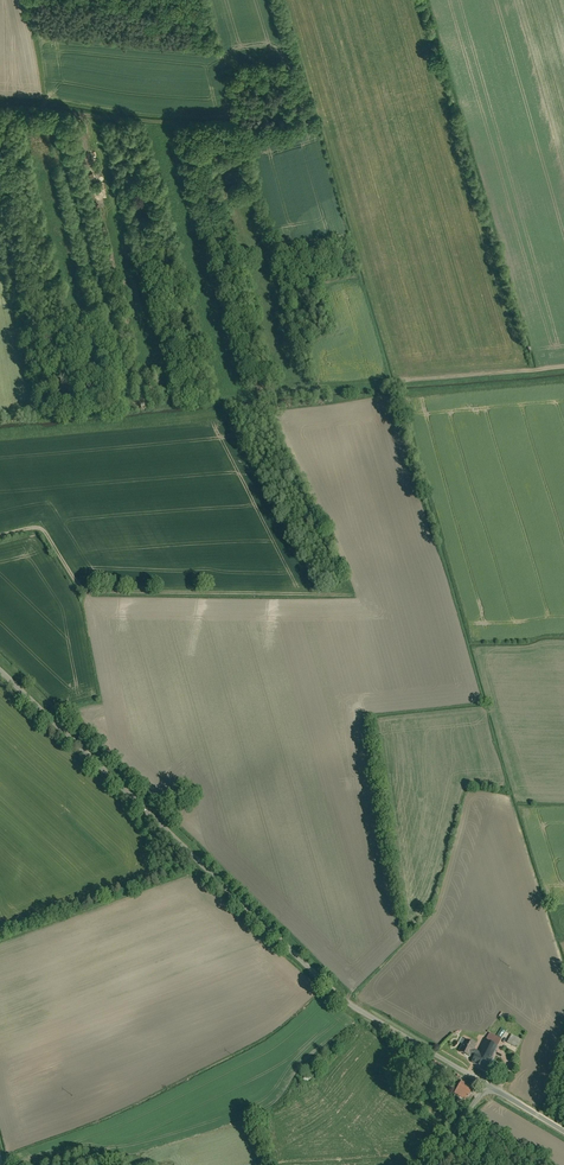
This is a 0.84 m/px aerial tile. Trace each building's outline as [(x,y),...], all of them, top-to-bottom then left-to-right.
[(513,1034),(509,1043),(519,1048),(523,1039),(513,1034)] [(481,1053),(476,1051),(478,1047),(467,1042),(460,1054),(472,1060),(472,1059),(475,1061),(473,1064),(497,1077),(503,1066),(494,1061),(500,1049),(504,1041),(492,1035),(488,1043),(487,1042),(481,1053)] [(309,1085),(315,1079),(311,1076),(305,1082),(309,1085)] [(474,1090),(464,1083),(461,1088),(459,1092),(469,1098),(471,1095),(474,1090)]
